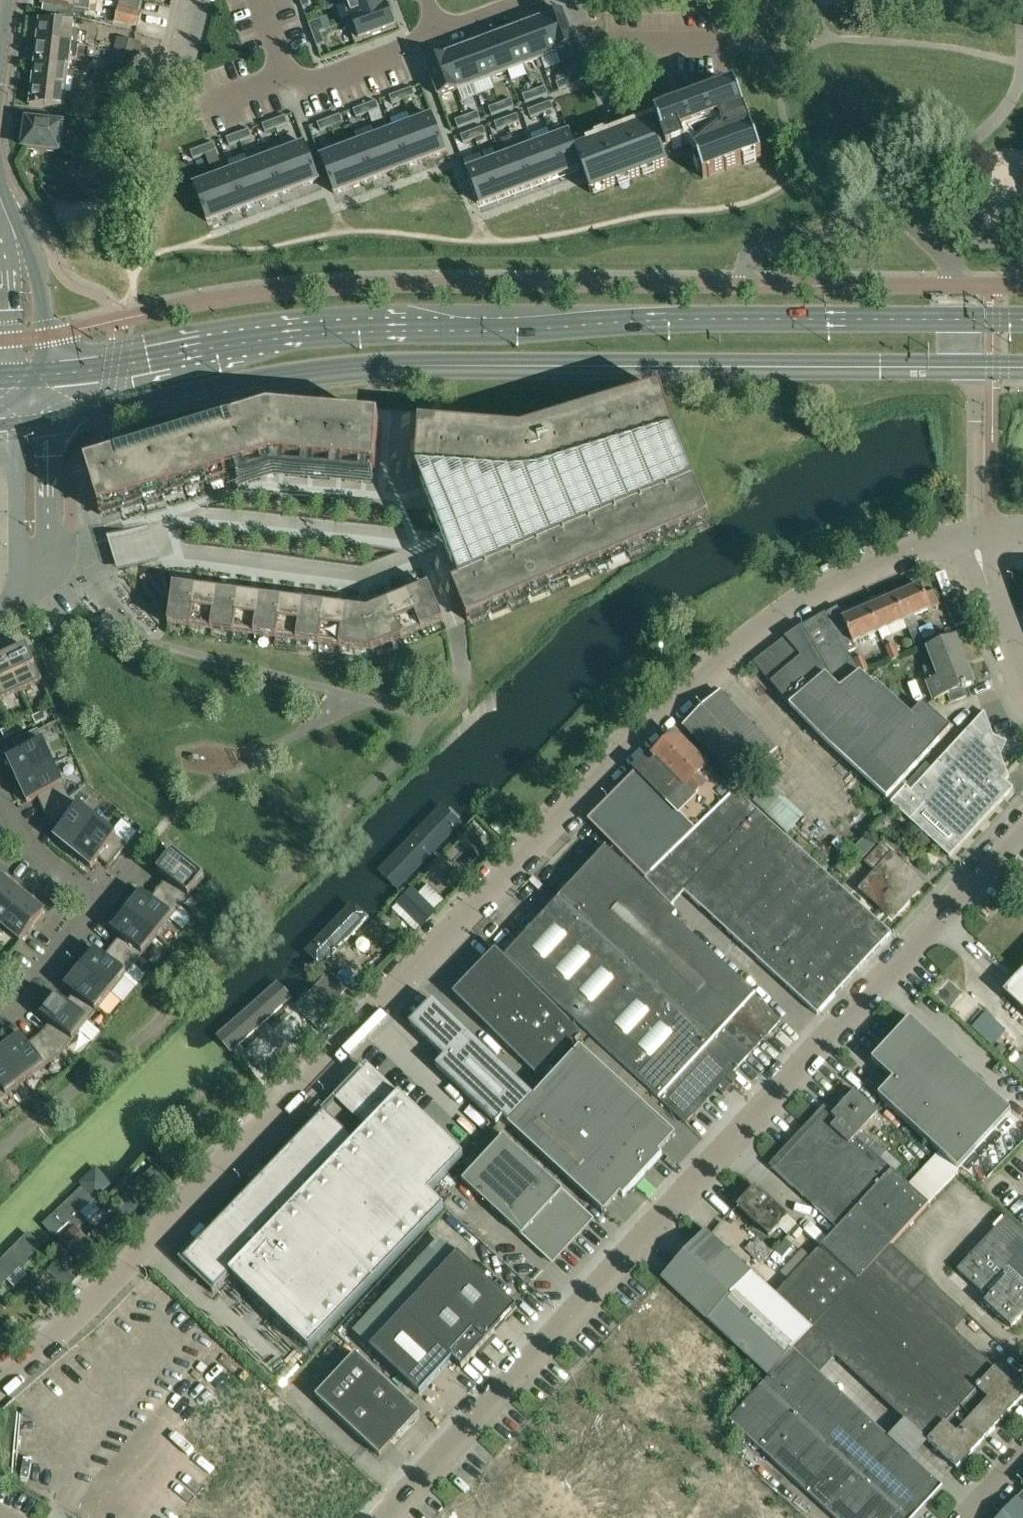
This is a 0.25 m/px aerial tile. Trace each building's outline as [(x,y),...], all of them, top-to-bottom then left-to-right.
[(40,5),(84,12),(85,0),(40,0),(40,5)] [(149,15),(151,3),(140,0),(111,0),(109,8),(118,10),(114,23),(138,29),(142,13),(149,15)] [(309,0),(300,0),(303,8),(311,6),(309,0)] [(388,7),(385,0),(349,0),(345,2),(352,21),(388,7)] [(352,21),(359,41),(396,27),(388,7),(352,21)] [(563,12),(545,19),(558,52),(576,46),(563,12)] [(545,19),(528,25),(541,59),(558,52),(545,19)] [(39,20),(36,41),(76,46),(86,48),(86,47),(88,33),(78,32),(73,32),(74,24),(39,20)] [(316,21),(309,24),(313,35),(321,32),(316,21)] [(528,25),(512,31),(524,65),(541,59),(528,25)] [(512,31),(495,38),(507,71),(524,65),(512,31)] [(325,44),(321,32),(313,35),(317,47),(325,44)] [(495,38),(478,44),(491,78),(507,71),(495,38)] [(117,40),(114,53),(139,57),(142,45),(117,40)] [(36,41),(34,63),(70,66),(70,60),(88,62),(89,48),(86,47),(86,48),(76,46),(36,41)] [(478,44),(461,50),(474,84),(491,78),(478,44)] [(461,50),(444,56),(457,90),(474,84),(461,50)] [(112,63),(137,68),(139,57),(114,53),(112,63)] [(426,63),(439,97),(457,90),(444,56),(426,63)] [(34,63),(31,84),(71,88),(73,74),(69,74),(70,66),(34,63)] [(129,99),(133,79),(109,74),(106,83),(104,94),(129,99)] [(579,74),(568,78),(570,86),(582,81),(579,74)] [(556,82),(559,90),(570,86),(568,78),(556,82)] [(70,102),(71,88),(31,84),(29,105),(65,110),(66,101),(70,102)] [(762,157),(735,85),(727,88),(727,87),(725,88),(725,89),(715,93),(715,92),(713,92),(713,94),(702,98),(702,97),(700,97),(701,98),(690,102),(689,101),(688,102),(688,103),(677,107),(676,106),(675,107),(675,108),(665,112),(665,111),(663,111),(663,112),(665,117),(652,122),(664,154),(691,143),(697,160),(696,161),(697,162),(698,162),(702,172),(701,172),(701,174),(702,174),(704,179),(709,177),(710,178),(711,177),(711,176),(727,170),(727,171),(729,171),(728,169),(744,164),(744,165),(746,164),(745,163),(755,159),(756,161),(757,160),(757,159),(762,157)] [(545,87),(534,91),(537,98),(548,94),(545,87)] [(412,88),(401,92),(404,99),(415,95),(412,88)] [(523,95),(525,102),(537,98),(534,91),(523,95)] [(389,96),(392,104),(404,99),(401,92),(389,96)] [(511,99),(500,103),(503,111),(514,107),(511,99)] [(376,101),(365,105),(368,113),(379,109),(376,101)] [(551,101),(539,106),(542,113),(554,109),(551,101)] [(489,108),(492,115),(503,111),(500,103),(489,108)] [(354,110),(356,117),(368,113),(365,105),(354,110)] [(528,110),(531,117),(542,113),(539,106),(528,110)] [(478,112),(466,116),(469,124),(481,119),(478,112)] [(517,114),(506,118),(509,126),(520,122),(517,114)] [(340,115),(329,119),(332,126),(343,122),(340,115)] [(285,116),(274,120),(277,128),(288,123),(285,116)] [(432,116),(412,123),(426,159),(446,151),(432,116)] [(455,120),(458,128),(469,124),(466,116),(455,120)] [(495,123),(497,130),(509,126),(506,118),(495,123)] [(318,123),(320,131),(332,126),(329,119),(318,123)] [(59,153),(63,125),(27,120),(25,133),(21,133),(20,142),(23,144),(23,147),(59,153)] [(263,124),(265,132),(277,128),(274,120),(263,124)] [(664,154),(652,122),(644,125),(626,132),(642,174),(643,175),(644,175),(643,171),(653,167),(655,171),(656,170),(656,169),(668,164),(664,154)] [(412,123),(394,130),(408,166),(426,159),(412,123)] [(483,127),(472,131),(475,139),(486,134),(483,127)] [(249,129),(238,134),(241,141),(252,137),(249,129)] [(394,130),(376,137),(390,172),(408,166),(394,130)] [(461,135),(464,143),(475,139),(472,131),(461,135)] [(570,132),(552,139),(565,173),(582,166),(576,151),(576,150),(570,132)] [(642,174),(626,132),(602,141),(617,183),(618,183),(618,184),(620,184),(618,180),(628,176),(630,180),(631,179),(631,178),(642,174)] [(227,138),(229,145),(241,141),(238,134),(227,138)] [(376,137),(359,143),(372,179),(390,172),(376,137)] [(535,145),(548,179),(565,173),(552,139),(535,145)] [(617,183),(602,141),(576,150),(576,151),(582,166),(591,193),(593,193),(593,194),(595,193),(594,189),(604,186),(605,189),(607,189),(606,187),(617,183)] [(213,143),(202,147),(205,155),(216,150),(213,143)] [(359,143),(341,150),(354,186),(372,179),(359,143)] [(306,144),(286,151),(299,187),(319,180),(306,144)] [(518,152),(531,185),(548,179),(535,145),(518,152)] [(191,151),(193,159),(205,155),(202,147),(191,151)] [(321,158),(334,193),(354,186),(341,150),(321,158)] [(286,151),(268,158),(281,194),(299,187),(286,151)] [(501,158),(514,192),(531,185),(518,152),(501,158)] [(268,158),(250,165),(263,201),(281,194),(268,158)] [(485,164),(497,198),(514,192),(501,158),(485,164)] [(485,164),(467,171),(479,205),(497,198),(485,164)] [(250,165),(232,172),(245,207),(263,201),(250,165)] [(232,172),(214,178),(227,214),(245,207),(232,172)] [(194,186),(210,231),(227,214),(214,178),(194,186)] [(416,473),(417,473),(459,581),(453,584),(468,621),(710,520),(675,437),(661,391),(521,434),(420,425),(416,473)] [(375,470),(380,422),(270,413),(87,469),(101,515),(273,461),(375,470)] [(368,611),(174,585),(172,597),(171,608),(169,621),(168,625),(373,652),(444,622),(429,585),(368,611)] [(921,586),(894,597),(905,621),(931,610),(939,606),(933,591),(925,595),(921,586)] [(892,636),(888,628),(905,621),(894,597),(869,608),(879,632),(883,640),(892,636)] [(956,600),(946,604),(955,627),(966,623),(956,600)] [(853,644),(879,632),(869,608),(843,619),(853,644)] [(825,613),(802,626),(831,673),(831,672),(845,684),(859,670),(825,613)] [(915,632),(910,634),(915,645),(925,641),(936,636),(931,625),(920,630),(915,632)] [(847,686),(845,684),(831,672),(831,673),(802,626),(788,636),(753,663),(788,704),(823,740),(887,799),(902,782),(906,786),(912,792),(933,769),(923,759),(950,729),(922,704),(912,715),(876,683),(874,685),(862,674),(847,686)] [(923,668),(928,682),(934,701),(949,695),(951,702),(965,697),(962,690),(974,685),(968,667),(967,667),(955,638),(928,648),(934,664),(923,668)] [(895,643),(885,647),(891,661),(900,657),(895,643)] [(27,647),(6,657),(21,691),(43,682),(27,647)] [(869,670),(863,656),(854,660),(861,674),(869,670)] [(0,659),(0,699),(1,701),(21,691),(6,657),(0,659)] [(777,751),(721,693),(720,692),(684,726),(700,743),(741,786),(777,751)] [(44,711),(33,716),(36,724),(47,719),(44,711)] [(1009,777),(1009,776),(1001,756),(1007,742),(994,736),(984,712),(933,769),(912,792),(906,786),(891,803),(950,857),(1014,788),(1006,781),(1009,777)] [(33,716),(22,721),(25,729),(36,724),(33,716)] [(12,726),(1,731),(5,738),(16,733),(12,726)] [(7,759),(17,781),(54,764),(39,730),(21,737),(27,750),(7,759)] [(720,769),(714,776),(708,769),(710,767),(693,750),(675,732),(641,767),(699,826),(733,794),(739,787),(720,769)] [(46,815),(46,816),(69,798),(54,764),(17,781),(27,803),(47,794),(54,809),(46,815)] [(641,767),(589,821),(646,879),(699,826),(641,767)] [(838,885),(829,876),(737,791),(733,794),(699,826),(646,879),(673,905),(684,892),(818,1014),(891,934),(838,885)] [(54,837),(73,852),(98,821),(69,798),(46,816),(61,828),(54,837)] [(443,802),(379,870),(399,889),(463,821),(443,802)] [(119,829),(134,841),(143,830),(128,818),(119,829)] [(73,852),(91,868),(105,851),(116,860),(127,845),(117,836),(98,821),(73,852)] [(877,872),(860,889),(893,919),(925,884),(891,854),(891,853),(892,852),(882,843),(865,862),(867,863),(877,872)] [(558,900),(505,957),(660,1099),(686,1124),(717,1089),(723,1095),(732,1086),(726,1080),(779,1023),(781,1021),(754,997),(755,995),(692,936),(673,918),(677,914),(608,845),(558,900)] [(159,889),(181,907),(205,878),(174,853),(158,872),(167,880),(159,889)] [(858,865),(848,856),(829,876),(838,885),(858,865)] [(0,873),(0,895),(11,882),(0,873)] [(3,927),(28,896),(11,882),(0,895),(0,925),(3,927)] [(422,931),(452,903),(432,882),(402,910),(422,931)] [(126,910),(158,936),(181,907),(159,889),(158,890),(166,896),(159,905),(142,892),(126,910)] [(3,927),(20,942),(46,910),(28,896),(3,927)] [(321,966),(370,916),(354,900),(305,950),(321,966)] [(189,928),(200,916),(187,905),(176,917),(189,928)] [(120,953),(135,965),(158,936),(126,910),(111,929),(128,943),(120,953)] [(80,968),(111,993),(135,965),(120,953),(112,947),(104,956),(95,949),(80,968)] [(453,994),(539,1077),(582,1032),(496,949),(453,994)] [(129,973),(142,984),(153,971),(140,960),(129,973)] [(57,996),(88,1022),(111,993),(80,968),(65,986),(81,1000),(74,1009),(57,995),(57,996)] [(1003,992),(1011,999),(1022,1010),(1022,971),(1003,992)] [(331,1007),(342,996),(348,989),(330,972),(312,991),(313,991),(331,1007)] [(323,1016),(331,1007),(313,991),(305,1000),(313,1008),(307,1014),(325,1031),(331,1024),(323,1016)] [(287,1006),(275,994),(231,1039),(243,1051),(287,1006)] [(41,1034),(61,1055),(88,1022),(57,996),(42,1015),(51,1022),(41,1034)] [(502,1119),(507,1124),(534,1095),(432,998),(409,1023),(444,1057),(437,1064),(499,1123),(502,1119)] [(84,1027),(97,1038),(106,1028),(93,1017),(84,1027)] [(879,1095),(958,1168),(1011,1111),(911,1018),(873,1059),(894,1079),(879,1095)] [(2,1049),(26,1081),(61,1055),(41,1034),(41,1035),(28,1044),(21,1034),(2,1049)] [(579,1046),(543,1085),(642,1175),(662,1154),(659,1152),(675,1134),(660,1120),(579,1046)] [(26,1081),(2,1049),(0,1050),(0,1100),(26,1081)] [(875,1070),(867,1079),(877,1089),(885,1080),(875,1070)] [(534,1095),(507,1124),(590,1199),(603,1212),(620,1194),(623,1197),(642,1175),(543,1085),(534,1095)] [(887,1153),(863,1132),(878,1114),(855,1092),(834,1115),(881,1159),(887,1153)] [(309,1350),(445,1209),(444,1209),(429,1194),(464,1158),(400,1096),(370,1127),(339,1097),(195,1248),(193,1246),(186,1252),(189,1254),(184,1260),(216,1291),(231,1275),(309,1350)] [(890,1171),(892,1169),(881,1159),(834,1115),(827,1109),(773,1168),(838,1228),(822,1247),(858,1280),(859,1280),(876,1263),(891,1246),(929,1204),(890,1171)] [(562,1190),(503,1136),(462,1181),(521,1235),(523,1233),(552,1260),(590,1219),(583,1213),(561,1192),(562,1190)] [(99,1167),(55,1210),(69,1224),(113,1181),(99,1167)] [(770,1237),(780,1225),(790,1234),(798,1225),(788,1217),(756,1187),(738,1206),(770,1237)] [(138,1204),(147,1213),(158,1202),(148,1193),(147,1194),(145,1192),(140,1198),(142,1200),(138,1204)] [(1022,1316),(1022,1231),(1007,1216),(950,1278),(971,1298),(979,1289),(985,1295),(987,1298),(984,1303),(1012,1328),(1022,1316)] [(0,1260),(0,1286),(43,1245),(31,1231),(0,1260)] [(663,1278),(771,1377),(812,1332),(814,1330),(777,1296),(706,1231),(695,1243),(663,1278)] [(822,1247),(819,1250),(800,1232),(791,1241),(811,1258),(777,1296),(814,1330),(859,1280),(858,1280),(822,1247)] [(72,1252),(73,1251),(81,1243),(73,1234),(64,1242),(72,1252)] [(87,1237),(81,1243),(73,1251),(87,1267),(102,1253),(87,1237)] [(995,1370),(948,1326),(962,1311),(907,1260),(906,1260),(893,1248),(894,1248),(891,1246),(876,1263),(859,1280),(814,1330),(812,1332),(837,1355),(929,1441),(958,1468),(999,1423),(1012,1409),(1022,1397),(1022,1395),(995,1369),(995,1370)] [(458,1252),(403,1312),(453,1359),(462,1369),(495,1333),(494,1332),(517,1307),(458,1252)] [(64,1254),(48,1270),(68,1289),(84,1273),(64,1254)] [(370,1348),(420,1394),(453,1359),(403,1312),(370,1348)] [(942,1485),(820,1373),(837,1355),(812,1332),(771,1377),(731,1421),(836,1517),(912,1517),(942,1485)] [(380,1456),(420,1413),(410,1404),(356,1354),(317,1397),(371,1447),(380,1456)] [(329,1513),(364,1479),(272,1388),(238,1423),(329,1513)] [(367,1490),(365,1491),(366,1478),(334,1511),(323,1511),(327,1515),(324,1517),(365,1517),(367,1490)] [(1017,1499),(1000,1517),(1022,1517),(1022,1493),(1017,1499)]
